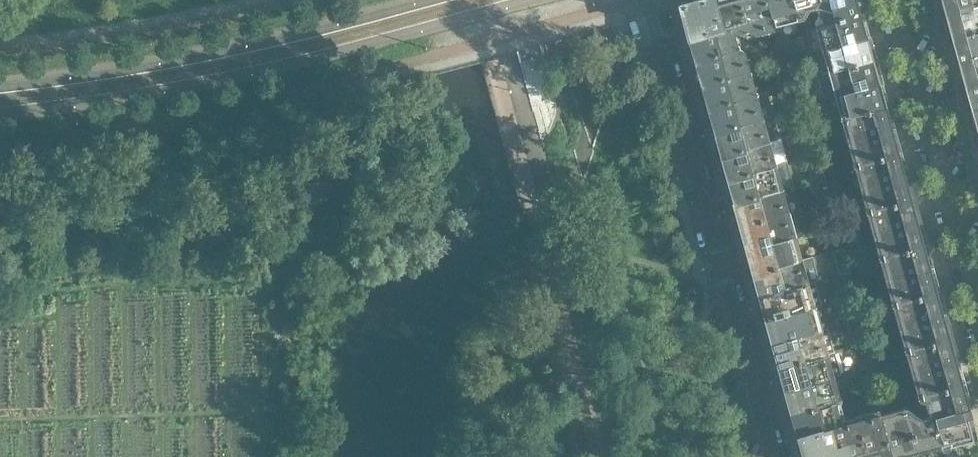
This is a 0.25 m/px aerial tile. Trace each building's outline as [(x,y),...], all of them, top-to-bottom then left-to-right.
[(712,0),(698,0),(679,5),(685,29),(687,28),(690,36),(719,28),(712,0)] [(740,0),(712,0),(719,28),(728,26),(729,29),(732,30),(746,26),(740,0)] [(772,21),(766,0),(740,0),(746,26),(747,30),(750,31),(773,25),(772,21)] [(793,0),(766,0),(772,21),(797,14),(793,0)] [(797,14),(806,12),(808,9),(815,7),(815,6),(819,0),(793,0),(797,14)] [(856,0),(819,0),(815,6),(815,7),(820,24),(859,13),(856,0)] [(944,15),(977,6),(977,0),(940,0),(944,15)] [(944,15),(947,23),(945,24),(949,39),(977,31),(977,6),(944,15)] [(866,36),(864,30),(859,13),(820,24),(826,47),(866,36)] [(734,49),(731,35),(732,30),(729,29),(728,26),(719,28),(690,36),(693,47),(691,50),(693,57),(695,58),(696,60),(735,49),(734,49)] [(949,39),(953,54),(955,53),(957,61),(977,56),(977,31),(949,39)] [(788,42),(786,34),(777,37),(779,44),(788,42)] [(874,59),(870,44),(868,45),(866,36),(826,47),(833,71),(874,59)] [(789,48),(788,42),(779,44),(774,45),(776,51),(789,48)] [(745,72),(738,48),(734,49),(735,49),(696,60),(699,71),(697,73),(699,80),(702,81),(703,84),(745,72)] [(791,53),(789,48),(776,51),(777,57),(791,53)] [(792,59),(792,57),(791,53),(777,57),(779,63),(792,59)] [(957,61),(964,84),(977,81),(977,56),(957,61)] [(878,83),(876,75),(878,74),(874,59),(833,71),(839,94),(878,83)] [(751,95),(745,72),(703,84),(705,94),(704,97),(706,104),(708,105),(709,107),(751,95)] [(799,82),(798,80),(797,75),(785,78),(787,86),(799,82)] [(964,84),(970,108),(977,105),(977,81),(964,84)] [(801,90),(799,82),(787,86),(789,93),(801,90)] [(885,106),(880,90),(878,83),(839,94),(845,116),(885,106)] [(758,119),(751,95),(709,107),(712,118),(710,120),(712,127),(715,128),(715,131),(758,119)] [(970,108),(976,131),(977,130),(977,105),(970,108)] [(891,129),(885,106),(845,116),(852,140),(891,129)] [(764,143),(758,119),(715,131),(718,141),(717,144),(718,151),(721,152),(722,154),(764,143)] [(812,130),(811,126),(810,122),(798,125),(800,133),(812,130)] [(898,152),(891,129),(852,140),(858,163),(898,152)] [(814,137),(812,130),(800,133),(802,140),(814,137)] [(771,166),(764,143),(722,154),(725,165),(723,167),(725,174),(728,176),(728,178),(771,166)] [(904,175),(902,169),(898,152),(858,163),(865,186),(904,175)] [(777,189),(771,166),(728,178),(731,188),(729,191),(731,198),(734,199),(735,201),(777,189)] [(825,176),(824,173),(823,169),(811,172),(813,180),(825,176)] [(912,198),(908,183),(906,184),(904,175),(865,186),(871,210),(912,198)] [(827,184),(825,176),(813,180),(815,187),(827,184)] [(784,213),(777,189),(735,201),(741,225),(784,213)] [(917,222),(914,214),(916,213),(912,198),(871,210),(877,233),(917,222)] [(790,236),(784,213),(741,225),(748,248),(790,236)] [(838,223),(836,219),(836,216),(824,219),(826,227),(838,223)] [(923,245),(919,229),(917,222),(877,233),(884,256),(923,245)] [(840,231),(838,223),(826,227),(828,234),(840,231)] [(797,260),(790,236),(748,248),(751,259),(749,261),(751,268),(753,269),(754,272),(797,260)] [(930,268),(923,245),(884,256),(890,279),(930,268)] [(803,284),(797,260),(754,272),(755,274),(753,276),(755,284),(758,285),(761,295),(803,284)] [(851,270),(849,266),(848,263),(837,266),(839,274),(851,270)] [(936,291),(930,268),(890,279),(896,302),(936,291)] [(853,278),(851,270),(839,274),(841,281),(853,278)] [(809,307),(803,284),(761,295),(767,319),(809,307)] [(942,315),(940,308),(936,291),(896,302),(903,325),(942,315)] [(816,330),(809,307),(767,319),(773,342),(816,330)] [(863,317),(862,312),(861,310),(850,313),(852,321),(863,317)] [(950,337),(946,322),(944,323),(942,315),(903,325),(909,349),(950,337)] [(866,325),(863,317),(852,321),(854,328),(866,325)] [(822,354),(816,330),(773,342),(776,353),(775,355),(777,362),(779,363),(780,366),(822,354)] [(955,361),(953,353),(954,352),(950,337),(909,349),(916,372),(955,361)] [(829,378),(822,354),(780,366),(781,368),(779,370),(781,378),(784,379),(786,389),(829,378)] [(876,365),(875,358),(874,357),(862,360),(865,368),(876,365)] [(961,384),(957,368),(955,361),(916,372),(922,395),(961,384)] [(879,372),(876,365),(865,368),(867,376),(879,372)] [(881,380),(879,372),(867,376),(869,383),(881,380)] [(903,401),(897,377),(881,381),(883,388),(885,395),(888,405),(903,401)] [(836,402),(829,378),(786,389),(793,413),(831,402),(832,403),(836,402)] [(883,388),(881,381),(881,380),(869,383),(871,391),(883,388)] [(968,407),(961,384),(922,395),(927,414),(933,417),(968,407)] [(885,395),(883,388),(871,391),(873,399),(885,395)] [(838,426),(838,425),(832,403),(831,402),(793,413),(799,436),(829,428),(838,426)] [(976,438),(968,407),(933,417),(941,447),(976,438)] [(907,415),(906,411),(881,418),(892,456),(905,456),(917,454),(907,415)] [(941,447),(933,417),(927,414),(920,416),(914,413),(907,415),(917,454),(941,447)] [(881,418),(879,414),(856,420),(866,456),(892,456),(881,418)] [(856,420),(838,425),(838,426),(829,428),(836,456),(866,456),(856,420)] [(829,428),(799,436),(802,445),(799,445),(803,456),(836,456),(829,428)]
